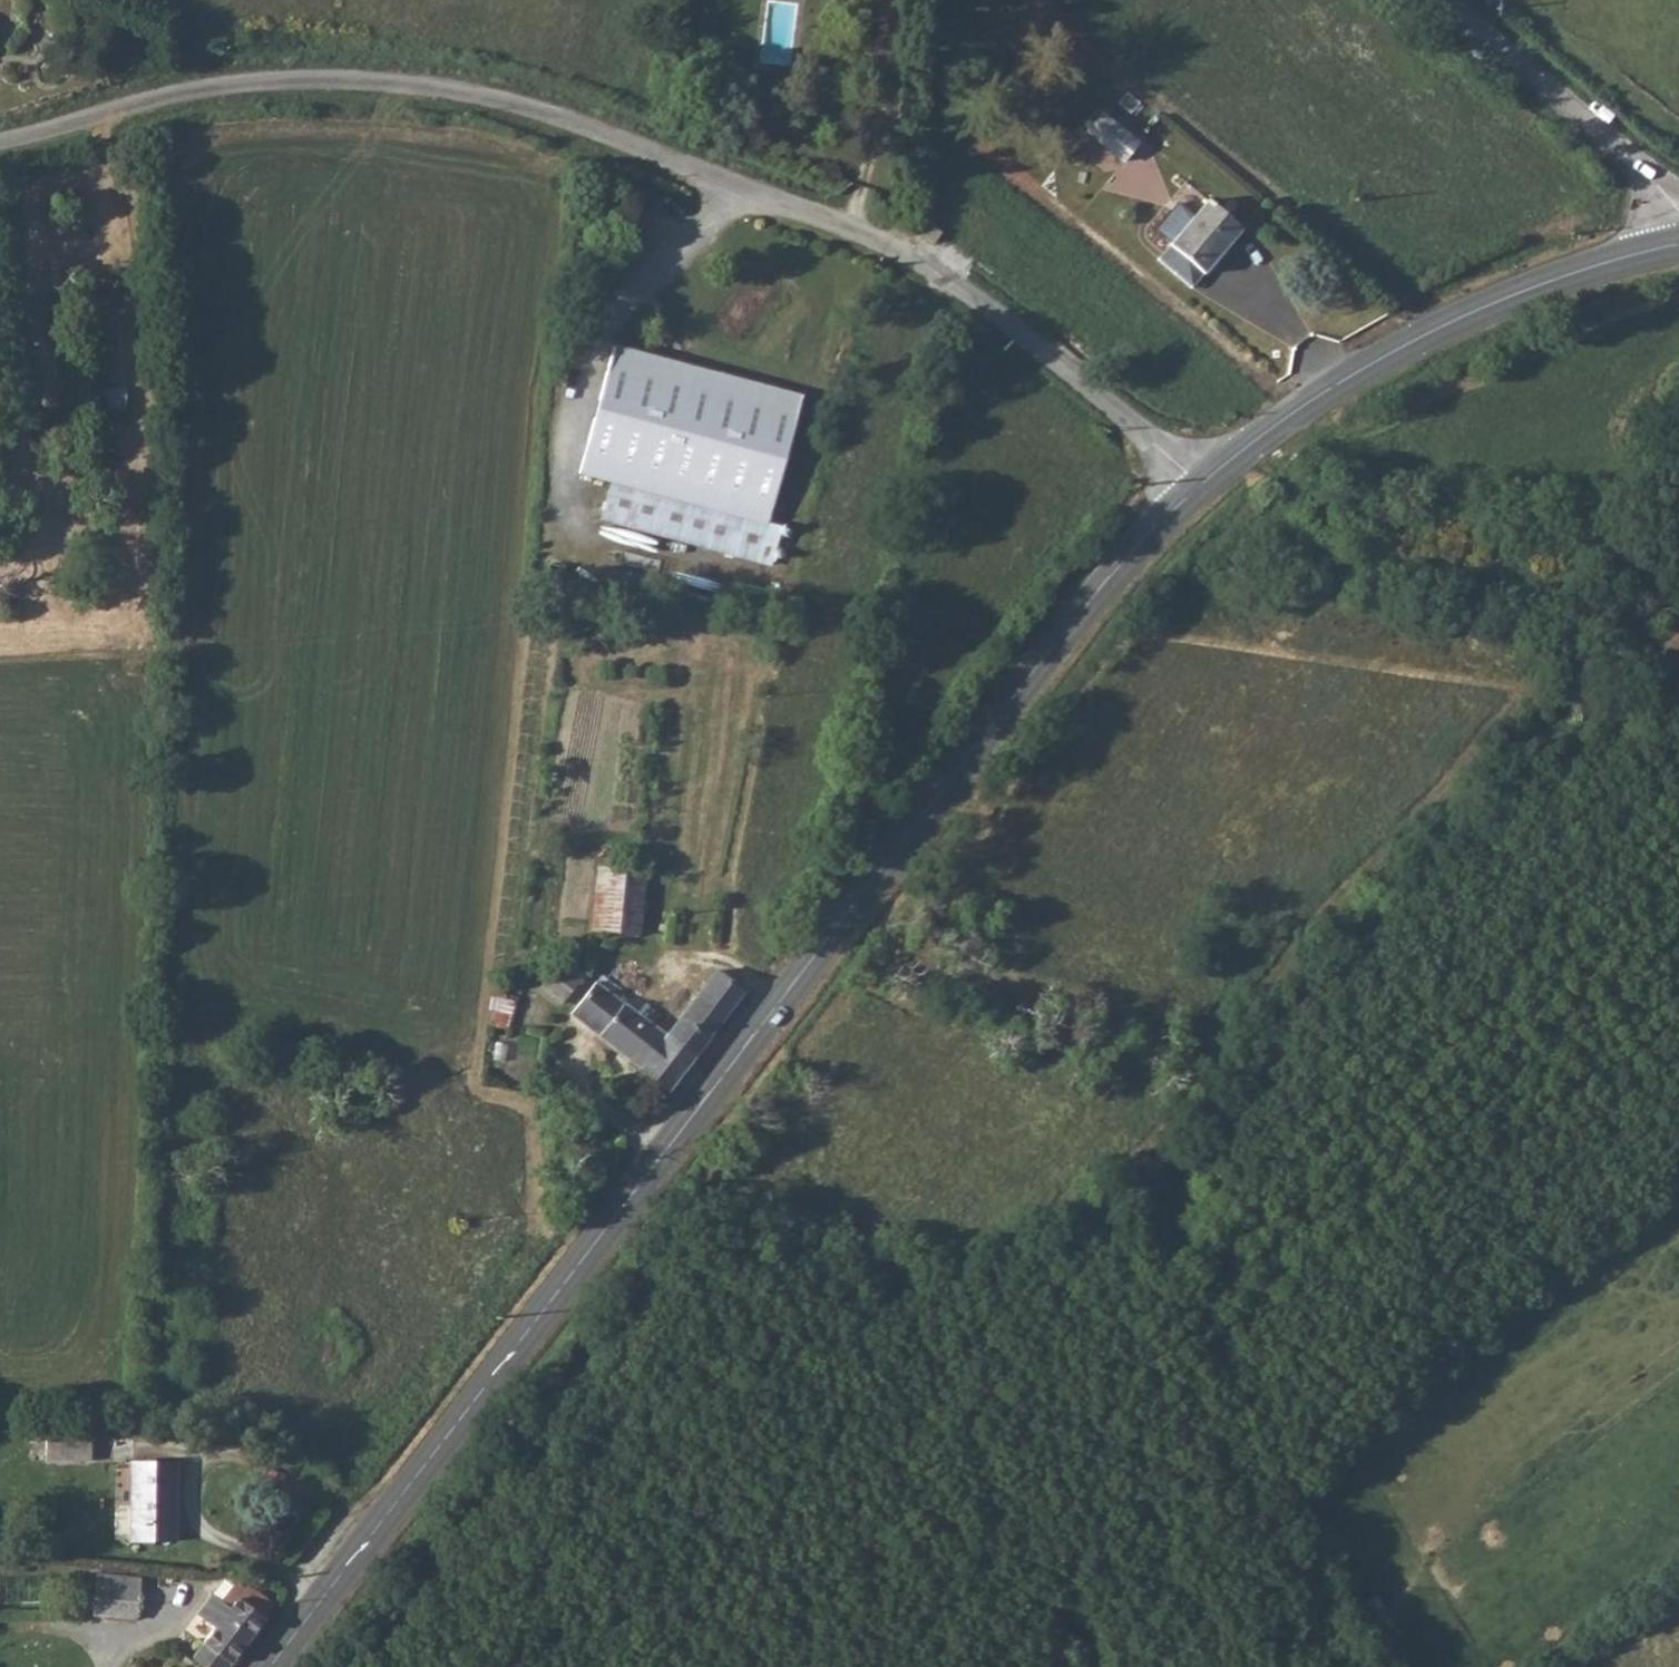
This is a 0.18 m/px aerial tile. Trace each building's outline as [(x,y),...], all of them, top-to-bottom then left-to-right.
[(1086,123),(1127,153),(1141,139),(1102,104),(1086,123)] [(1243,229),(1207,197),(1169,241),(1205,271),(1243,229)] [(613,343),(577,471),(608,479),(596,523),(768,566),(780,526),(766,522),(802,394),(613,343)] [(645,935),(651,867),(600,863),(594,931),(645,935)] [(713,972),(703,985),(732,1006),(742,993),(713,972)] [(595,981),(568,1015),(666,1092),(693,1057),(665,1035),(595,981)] [(703,985),(665,1035),(693,1057),(732,1006),(703,985)] [(42,1427),(41,1459),(89,1459),(90,1427),(42,1427)] [(129,1462),(128,1537),(173,1538),(174,1463),(129,1462)] [(203,1666),(227,1666),(272,1606),(240,1580),(219,1603),(213,1597),(197,1616),(215,1632),(193,1658),(203,1666)] [(139,1588),(93,1586),(93,1618),(138,1620),(139,1588)]
